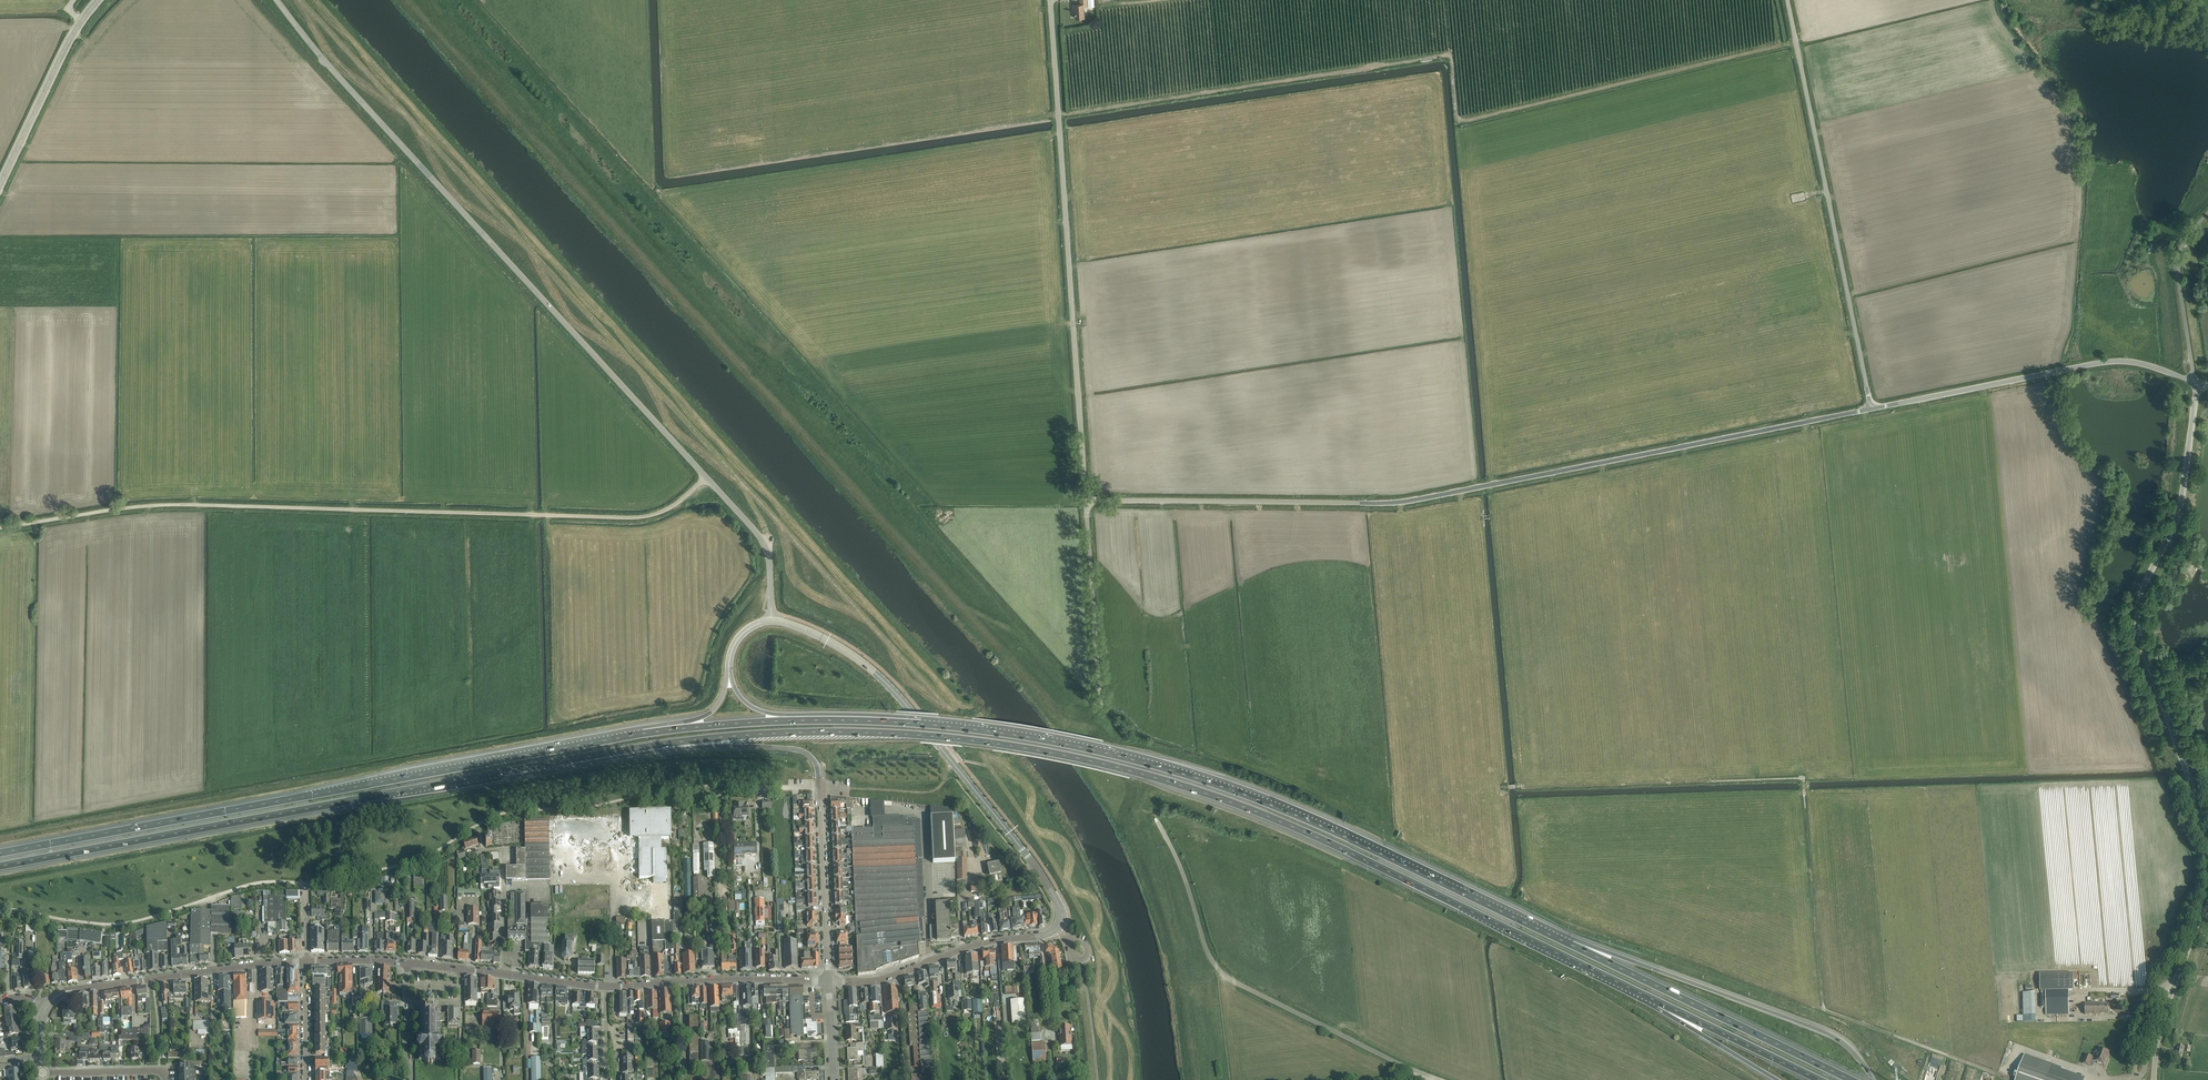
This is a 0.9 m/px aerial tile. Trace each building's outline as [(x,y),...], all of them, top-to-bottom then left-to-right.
[(1080,4),(1073,5),(1073,10),(1075,9),(1076,18),(1084,18),(1083,7),(1087,6),(1087,0),(1080,0),(1080,4)] [(1790,195),(1792,203),(1806,200),(1804,192),(1790,195)] [(803,808),(812,808),(812,795),(807,795),(808,801),(799,802),(799,805),(803,805),(803,808)] [(832,796),(831,796),(831,808),(836,808),(840,808),(840,805),(844,805),(844,802),(846,802),(846,809),(847,809),(850,809),(850,807),(850,797),(832,796)] [(733,815),(733,820),(742,820),(742,816),(748,816),(748,807),(743,807),(743,803),(734,804),(734,807),(734,808),(734,815),(733,815)] [(930,816),(931,822),(933,863),(955,862),(952,809),(941,808),(941,816),(930,816)] [(648,816),(614,816),(614,819),(614,827),(619,827),(619,829),(651,829),(651,824),(651,816),(648,816)] [(873,827),(851,828),(851,829),(851,832),(852,836),(852,842),(852,849),(852,856),(853,863),(853,867),(853,871),(853,877),(854,882),(854,884),(854,888),(854,895),(854,898),(855,905),(855,910),(855,922),(856,927),(856,938),(858,976),(874,974),(875,974),(876,973),(880,971),(881,970),(894,965),(895,966),(919,957),(917,943),(924,943),(924,937),(922,919),(925,918),(920,820),(911,820),(910,818),(903,819),(903,816),(872,818),(873,827)] [(967,879),(965,829),(955,829),(957,879),(967,879)] [(478,845),(476,838),(463,842),(466,849),(478,845)] [(756,842),(734,843),(734,855),(756,854),(756,842)] [(713,844),(703,844),(704,871),(707,871),(707,878),(715,878),(713,844)] [(459,859),(466,857),(464,850),(456,852),(459,859)] [(993,864),(987,865),(990,883),(997,881),(1002,880),(999,862),(993,864)] [(413,873),(413,874),(414,890),(424,889),(424,877),(426,877),(425,869),(422,870),(422,871),(413,873)] [(480,877),(481,883),(481,890),(494,890),(500,889),(500,885),(500,877),(494,877),(494,876),(482,877),(480,877)] [(702,878),(694,878),(694,902),(702,902),(702,899),(702,878)] [(457,889),(457,899),(462,899),(462,897),(462,896),(481,896),(481,889),(480,889),(476,889),(457,889)] [(325,890),(318,891),(318,896),(324,895),(324,903),(329,903),(329,895),(329,890),(325,890)] [(286,891),(286,896),(286,899),(300,899),(300,891),(286,891)] [(490,902),(499,902),(499,895),(496,895),(496,892),(489,892),(489,902),(490,902)] [(525,894),(511,894),(511,919),(508,919),(508,940),(526,940),(525,951),(529,951),(528,967),(540,968),(541,946),(544,946),(544,944),(549,944),(548,936),(551,936),(551,930),(548,930),(548,906),(531,906),(531,917),(527,917),(527,921),(525,921),(525,894)] [(336,909),(336,922),(330,922),(330,926),(341,926),(341,906),(345,906),(345,895),(341,895),(341,900),(331,899),(331,904),(331,909),(336,909)] [(244,896),(238,896),(232,896),(232,909),(244,909),(244,896)] [(264,896),(264,923),(269,923),(269,932),(278,932),(278,934),(282,934),(282,932),(283,932),(290,932),(290,922),(286,922),(286,899),(286,896),(273,896),(264,896)] [(756,926),(761,926),(764,926),(763,899),(755,900),(756,926)] [(490,902),(489,902),(487,902),(489,909),(489,913),(497,913),(497,909),(500,909),(500,902),(499,902),(490,902)] [(191,914),(191,947),(191,964),(198,963),(200,963),(200,959),(200,948),(200,947),(201,947),(204,947),(211,947),(211,934),(231,935),(231,929),(231,906),(221,906),(221,904),(219,904),(215,903),(215,906),(211,906),(211,910),(201,910),(191,910),(191,914)] [(958,923),(950,923),(948,903),(935,903),(936,926),(930,926),(930,934),(933,934),(933,936),(930,936),(931,942),(937,941),(937,942),(951,941),(951,939),(959,938),(958,923)] [(1045,926),(1045,923),(1044,918),(1042,918),(1040,905),(1037,906),(1039,927),(1045,926)] [(479,908),(469,907),(468,924),(479,924),(479,908)] [(326,920),(327,920),(329,920),(330,920),(330,916),(324,916),(324,908),(313,908),(313,910),(311,911),(311,914),(313,915),(313,917),(322,917),(322,920),(326,920)] [(836,917),(845,917),(845,908),(839,908),(839,911),(835,911),(836,917)] [(1002,908),(1003,914),(1005,931),(1011,930),(1009,921),(1007,921),(1005,908),(1002,908)] [(1019,908),(1016,909),(1019,929),(1024,928),(1023,919),(1020,919),(1019,908)] [(814,917),(817,917),(817,912),(813,912),(813,909),(807,909),(807,918),(811,918),(811,919),(814,918),(814,917)] [(409,919),(407,919),(407,923),(415,923),(415,919),(415,910),(409,910),(409,919)] [(991,912),(988,913),(988,919),(990,925),(990,928),(991,933),(997,932),(996,927),(996,924),(995,920),(992,921),(992,918),(991,912)] [(497,913),(489,913),(489,918),(490,918),(491,924),(499,924),(500,924),(500,917),(497,917),(497,913)] [(1025,926),(1027,926),(1028,925),(1028,927),(1035,926),(1036,925),(1036,920),(1037,919),(1036,915),(1024,916),(1025,926)] [(616,917),(616,926),(625,926),(624,917),(616,917)] [(811,918),(807,918),(807,923),(806,923),(806,925),(807,925),(807,927),(813,927),(813,924),(817,924),(817,917),(814,917),(814,918),(811,919),(811,918)] [(845,917),(836,917),(836,923),(840,923),(840,926),(845,926),(846,926),(846,924),(847,924),(849,924),(849,922),(848,917),(845,917)] [(147,927),(147,934),(147,943),(148,972),(158,971),(158,951),(168,951),(167,922),(147,927)] [(971,936),(970,927),(967,928),(966,922),(962,923),(963,925),(964,937),(971,936)] [(970,927),(971,936),(978,936),(976,922),(973,922),(973,927),(970,927)] [(673,923),(652,924),(653,953),(674,952),(673,923)] [(428,928),(428,929),(431,937),(431,949),(429,949),(429,955),(428,957),(437,957),(437,929),(435,929),(435,924),(428,924),(428,928)] [(499,924),(491,924),(489,924),(489,935),(497,935),(497,931),(499,931),(499,924)] [(363,934),(358,934),(358,925),(354,925),(354,937),(358,937),(358,952),(369,952),(369,929),(363,929),(363,934)] [(836,933),(837,938),(847,938),(847,933),(851,933),(851,932),(856,932),(856,927),(848,928),(848,930),(847,930),(840,930),(839,930),(840,933),(839,933),(836,933)] [(80,941),(80,930),(67,928),(67,940),(80,941)] [(324,929),(311,929),(311,952),(324,952),(324,929)] [(80,930),(80,941),(101,944),(102,933),(80,930)] [(807,940),(818,939),(818,934),(814,934),(814,931),(807,932),(807,940)] [(327,952),(339,952),(339,932),(328,932),(327,952)] [(375,947),(375,952),(385,953),(386,943),(384,943),(384,933),(377,933),(377,943),(375,942),(375,947)] [(459,951),(458,960),(467,961),(468,954),(471,954),(472,934),(469,933),(468,936),(468,944),(464,944),(463,951),(463,952),(459,951)] [(342,934),(342,952),(354,952),(354,942),(346,942),(346,934),(342,934)] [(428,955),(429,949),(429,935),(424,934),(424,940),(425,940),(425,943),(419,943),(418,954),(428,955)] [(572,954),(572,953),(571,953),(571,949),(572,949),(571,949),(572,945),(572,944),(574,943),(574,940),(572,940),(572,937),(571,937),(566,936),(565,936),(565,941),(565,942),(562,944),(562,945),(562,948),(561,948),(561,949),(562,949),(562,953),(561,953),(562,953),(562,957),(561,958),(562,958),(564,960),(564,961),(565,961),(568,961),(569,961),(571,958),(571,959),(572,958),(571,958),(571,954),(572,954)] [(301,941),(301,937),(290,938),(291,953),(296,953),(302,952),(301,941)] [(442,937),(441,959),(453,960),(454,938),(442,937)] [(181,938),(177,938),(177,940),(177,947),(181,947),(181,948),(183,948),(183,956),(182,956),(182,961),(182,966),(188,965),(188,964),(187,950),(190,949),(190,939),(181,940),(181,938)] [(847,938),(837,938),(837,943),(840,943),(840,946),(847,946),(847,938)] [(818,939),(807,940),(808,947),(815,947),(815,944),(818,944),(818,939)] [(177,940),(171,941),(172,967),(182,966),(182,961),(182,956),(178,956),(177,947),(177,940)] [(243,958),(243,940),(239,941),(239,946),(235,946),(236,958),(243,958)] [(247,940),(243,940),(243,958),(251,957),(251,945),(247,945),(247,940)] [(279,942),(280,953),(290,953),(289,942),(289,940),(283,941),(283,942),(279,942)] [(784,949),(785,963),(785,968),(798,968),(797,962),(796,940),(784,940),(784,946),(784,949)] [(708,968),(707,951),(706,951),(706,945),(707,945),(707,941),(701,941),(701,952),(696,952),(696,961),(702,961),(702,968),(708,968)] [(596,943),(593,943),(593,953),(601,953),(601,949),(599,949),(599,945),(596,945),(596,943)] [(741,951),(740,951),(740,965),(740,971),(751,971),(751,943),(750,943),(748,943),(745,943),(745,951),(741,951)] [(1039,943),(1031,944),(1033,958),(1034,958),(1038,958),(1039,968),(1043,968),(1042,958),(1039,958),(1038,955),(1040,955),(1040,949),(1039,943)] [(1014,969),(1014,962),(1013,945),(1001,946),(1003,969),(1014,969)] [(200,959),(200,963),(210,962),(209,954),(205,954),(204,947),(201,947),(200,947),(200,948),(200,959)] [(756,951),(755,951),(756,968),(765,967),(764,951),(765,951),(766,947),(763,947),(763,951),(758,951),(756,951)] [(851,969),(850,947),(839,948),(839,966),(841,966),(841,968),(846,968),(846,969),(845,969),(845,970),(851,969)] [(543,968),(554,969),(554,956),(554,951),(552,950),(552,949),(545,948),(544,955),(543,963),(543,968)] [(640,958),(639,958),(639,961),(639,962),(639,970),(640,978),(650,978),(650,972),(649,957),(649,948),(640,948),(640,958)] [(114,956),(115,966),(112,966),(113,976),(121,975),(119,960),(123,960),(123,954),(123,950),(117,951),(118,954),(115,955),(114,956)] [(994,950),(988,950),(989,967),(990,976),(996,975),(996,966),(994,967),(993,958),(995,958),(994,950)] [(778,966),(777,951),(774,951),(774,957),(768,958),(769,971),(769,972),(780,971),(780,966),(778,966)] [(684,968),(684,974),(695,973),(695,967),(694,953),(683,954),(684,968)] [(660,956),(653,956),(653,957),(654,971),(655,977),(664,976),(662,955),(660,956)] [(972,974),(971,955),(965,955),(965,957),(962,957),(963,962),(965,962),(966,974),(972,974)] [(578,969),(578,974),(594,975),(595,969),(595,962),(588,962),(588,958),(582,957),(582,961),(579,961),(578,969)] [(85,960),(84,961),(85,969),(83,970),(83,973),(85,972),(85,977),(86,978),(87,978),(91,978),(91,972),(90,959),(85,959),(85,960)] [(627,979),(626,972),(626,960),(617,960),(617,973),(617,979),(627,979)] [(32,988),(34,988),(34,971),(35,971),(35,965),(36,965),(35,961),(28,961),(29,973),(24,974),(24,987),(25,988),(32,987),(32,988)] [(952,969),(953,973),(956,972),(955,969),(956,969),(955,961),(946,962),(947,969),(952,969)] [(60,972),(58,972),(58,984),(67,983),(66,978),(65,964),(61,964),(59,964),(60,972)] [(100,968),(99,968),(99,964),(95,964),(96,968),(92,969),(93,979),(100,979),(100,968)] [(352,965),(346,966),(347,972),(345,972),(345,974),(346,974),(345,993),(352,993),(352,996),(352,1006),(356,1006),(356,996),(357,996),(357,988),(352,988),(352,972),(352,965)] [(347,972),(346,966),(337,967),(338,973),(340,973),(340,993),(345,993),(346,974),(345,974),(345,972),(347,972)] [(327,969),(318,969),(318,974),(320,974),(320,986),(324,986),(325,986),(325,982),(325,977),(332,977),(332,969),(332,968),(327,969)] [(930,976),(930,979),(938,978),(938,975),(938,968),(929,968),(930,976)] [(276,969),(276,975),(276,986),(277,986),(285,986),(285,976),(286,976),(286,970),(276,969)] [(277,998),(278,998),(278,1003),(298,1003),(298,971),(297,969),(288,969),(288,982),(286,982),(286,986),(286,992),(277,992),(277,998)] [(261,970),(261,976),(261,992),(273,991),(273,970),(261,970)] [(361,987),(372,987),(372,970),(360,970),(361,987)] [(929,983),(928,977),(928,972),(918,973),(918,984),(925,983),(925,987),(930,987),(929,983)] [(234,974),(234,1001),(233,1001),(234,1018),(246,1018),(247,1000),(246,973),(234,974)] [(2073,973),(2040,973),(2040,991),(2041,991),(2041,994),(2045,994),(2045,997),(2046,1011),(2046,1015),(2068,1014),(2068,990),(2074,990),(2073,973)] [(225,988),(225,977),(218,977),(218,1009),(219,1009),(219,1014),(225,1014),(225,1009),(231,1009),(231,992),(225,993),(225,990),(223,990),(223,988),(225,988)] [(230,977),(225,977),(225,988),(223,988),(223,990),(225,990),(225,993),(231,992),(231,991),(230,991),(230,984),(232,983),(232,979),(230,979),(230,977)] [(477,977),(465,977),(465,994),(465,1003),(470,1003),(477,1002),(477,999),(481,999),(480,994),(480,979),(477,980),(477,977)] [(913,978),(904,979),(905,983),(904,983),(905,984),(905,987),(909,986),(913,986),(914,992),(918,992),(917,986),(914,986),(913,978)] [(195,1002),(212,1001),(212,996),(209,996),(208,979),(195,979),(195,1002)] [(487,991),(487,979),(481,979),(481,993),(487,993),(487,996),(487,1007),(496,1007),(497,1000),(490,1000),(491,991),(487,991)] [(495,979),(487,979),(487,991),(491,991),(490,1000),(497,1000),(498,1000),(498,995),(495,995),(495,979)] [(960,981),(956,981),(952,982),(953,988),(949,989),(949,1000),(958,999),(957,991),(961,991),(960,981)] [(169,993),(170,998),(170,1003),(174,1003),(174,995),(187,995),(187,983),(174,983),(174,993),(169,993)] [(164,1003),(167,1003),(168,1003),(166,993),(169,993),(168,984),(161,985),(164,1003)] [(528,1004),(539,1005),(540,985),(529,984),(528,1004)] [(1025,985),(1005,987),(1005,994),(1025,992),(1025,985)] [(751,998),(751,986),(742,986),(743,1007),(752,1006),(751,998)] [(803,1004),(803,986),(789,987),(790,1006),(791,1029),(791,1036),(796,1035),(797,1038),(804,1037),(802,1004),(803,1004)] [(884,987),(884,988),(886,1013),(898,1013),(896,986),(884,987)] [(146,999),(146,1004),(146,1010),(150,1010),(150,999),(147,999),(147,994),(146,987),(137,989),(138,996),(138,1002),(142,1002),(142,999),(146,999)] [(718,987),(709,988),(710,1008),(719,1007),(718,999),(716,999),(716,997),(719,996),(718,987)] [(732,987),(721,987),(722,997),(722,1001),(727,1001),(726,998),(731,998),(731,997),(732,997),(732,987)] [(556,993),(556,996),(562,997),(561,1003),(565,1004),(567,1004),(568,998),(566,998),(566,997),(565,997),(566,989),(557,988),(556,993)] [(122,1010),(122,1016),(133,1016),(133,1009),(132,1009),(132,998),(133,998),(131,989),(121,991),(122,999),(122,1000),(127,999),(127,1008),(122,1008),(122,1010)] [(699,1002),(699,989),(691,989),(691,992),(688,992),(689,1002),(699,1002)] [(860,1015),(860,1006),(857,1007),(856,990),(856,989),(847,990),(848,1001),(845,1001),(845,1012),(844,1012),(844,1014),(845,1014),(846,1023),(858,1022),(858,1016),(860,1015)] [(860,990),(861,996),(861,1004),(869,1003),(868,989),(860,990)] [(879,989),(870,989),(871,1004),(870,1004),(870,1012),(876,1012),(875,1004),(879,1003),(879,989)] [(122,1000),(122,999),(119,999),(118,991),(111,992),(113,1000),(119,1000),(120,1010),(122,1010),(122,1008),(122,1000)] [(657,991),(647,992),(647,997),(647,1009),(653,1009),(653,1018),(659,1018),(658,1009),(657,1009),(657,997),(657,991)] [(670,991),(659,991),(660,1014),(671,1013),(670,991)] [(105,993),(106,1001),(104,1001),(104,1005),(112,1004),(111,1001),(113,1000),(111,992),(105,993)] [(514,1014),(521,1014),(521,1006),(520,1006),(520,1003),(519,1003),(519,993),(513,993),(513,995),(510,995),(510,998),(508,998),(508,999),(508,1002),(503,1002),(503,1003),(504,1003),(504,1010),(513,1010),(513,1011),(514,1011),(514,1014)] [(627,1000),(627,993),(618,993),(619,1014),(627,1014),(627,1000)] [(633,993),(634,1000),(634,1003),(634,1006),(639,1006),(639,1011),(643,1011),(643,1008),(643,1002),(641,1002),(641,993),(633,993)] [(2035,993),(2023,993),(2024,1016),(2035,1015),(2035,993)] [(89,994),(78,995),(79,1008),(90,1007),(89,994)] [(573,1000),(572,1004),(580,1004),(579,1008),(582,1008),(582,1010),(586,1010),(586,1008),(586,1005),(586,997),(581,997),(581,995),(573,994),(573,1000)] [(920,1045),(919,1045),(921,1073),(924,1072),(923,1067),(931,1067),(926,994),(918,994),(919,1005),(919,1012),(917,1012),(920,1045)] [(586,995),(586,997),(586,1005),(596,1005),(596,998),(595,998),(595,995),(586,995)] [(1024,999),(1010,1000),(1012,1023),(1026,1022),(1024,999)] [(971,1000),(962,1000),(963,1011),(971,1011),(971,1000)] [(973,1000),(973,1013),(983,1013),(982,1000),(973,1000)] [(274,1003),(257,1003),(257,1020),(274,1020),(274,1003)] [(394,1003),(386,1003),(386,1026),(386,1025),(391,1025),(391,1024),(397,1024),(397,1019),(396,1015),(397,1015),(397,1009),(393,1009),(393,1007),(394,1007),(394,1003)] [(2085,1014),(2103,1014),(2108,1014),(2108,1004),(2102,1004),(2102,1003),(2085,1003),(2085,1014)] [(909,1012),(907,1013),(907,1017),(909,1046),(919,1045),(920,1045),(917,1012),(919,1012),(919,1005),(908,1006),(909,1012)] [(420,1009),(419,1009),(419,1010),(420,1010),(420,1039),(419,1039),(420,1039),(418,1042),(417,1041),(417,1042),(417,1046),(417,1047),(418,1046),(420,1049),(419,1049),(420,1049),(420,1053),(419,1053),(419,1061),(424,1061),(425,1060),(426,1062),(425,1063),(426,1063),(427,1063),(428,1064),(428,1065),(429,1065),(429,1064),(431,1064),(431,1065),(432,1065),(432,1064),(434,1063),(435,1063),(434,1062),(436,1061),(443,1061),(443,1057),(443,1054),(440,1054),(440,1049),(441,1049),(440,1049),(442,1046),(443,1047),(443,1046),(443,1042),(443,1041),(443,1042),(440,1040),(441,1040),(441,1039),(440,1039),(440,1022),(445,1022),(445,1019),(448,1019),(448,1026),(459,1026),(459,1023),(460,1023),(460,1022),(459,1022),(459,1009),(448,1009),(448,1014),(440,1014),(440,1013),(441,1013),(441,1012),(440,1012),(439,1011),(439,1010),(438,1011),(437,1011),(437,1010),(436,1009),(434,1009),(434,1007),(435,1007),(435,1006),(434,1006),(433,1006),(427,1006),(426,1006),(425,1006),(425,1007),(426,1007),(426,1010),(421,1010),(421,1009),(420,1009)] [(69,1020),(75,1020),(75,1018),(75,1015),(75,1010),(64,1010),(64,1023),(69,1023),(69,1020)] [(483,1030),(488,1030),(499,1029),(499,1012),(482,1012),(483,1030)] [(16,1013),(5,1015),(6,1022),(16,1020),(16,1013)] [(298,1024),(298,1015),(294,1015),(290,1015),(286,1015),(281,1015),(281,1019),(286,1019),(286,1024),(298,1024)] [(698,1017),(689,1018),(690,1071),(698,1071),(698,1017)] [(895,1019),(886,1019),(887,1030),(889,1030),(889,1035),(895,1034),(894,1030),(896,1030),(895,1019)] [(16,1020),(6,1022),(7,1029),(17,1028),(16,1020)] [(371,1020),(361,1020),(361,1036),(371,1036),(371,1032),(371,1020)] [(534,1024),(530,1024),(530,1033),(541,1033),(541,1020),(534,1020),(534,1024)] [(811,1020),(805,1020),(806,1024),(808,1024),(808,1027),(807,1027),(808,1038),(814,1038),(814,1035),(817,1035),(816,1023),(813,1023),(813,1025),(812,1025),(811,1020)] [(209,1031),(209,1021),(193,1022),(193,1031),(209,1031)] [(670,1023),(660,1023),(660,1035),(670,1035),(670,1023)] [(847,1041),(851,1041),(856,1040),(855,1028),(861,1028),(861,1023),(849,1024),(850,1028),(846,1028),(846,1030),(847,1030),(847,1033),(846,1033),(847,1041)] [(278,1030),(278,1033),(298,1033),(298,1026),(288,1026),(288,1030),(283,1030),(282,1030),(282,1024),(278,1025),(278,1030)] [(748,1026),(740,1026),(741,1045),(749,1044),(748,1026)] [(1072,1050),(1072,1045),(1071,1033),(1069,1033),(1069,1026),(1060,1027),(1061,1050),(1072,1050)] [(590,1027),(586,1027),(585,1027),(584,1027),(583,1027),(581,1027),(581,1037),(587,1037),(598,1036),(597,1030),(590,1030),(590,1027)] [(17,1028),(7,1029),(8,1036),(7,1036),(18,1035),(17,1028)] [(133,1031),(122,1031),(122,1041),(123,1041),(142,1041),(146,1041),(151,1041),(150,1030),(133,1030),(133,1031)] [(18,1035),(7,1036),(8,1041),(11,1040),(12,1043),(10,1044),(10,1045),(11,1047),(11,1051),(17,1050),(17,1048),(20,1048),(19,1039),(18,1035)] [(598,1036),(587,1037),(587,1040),(584,1040),(584,1042),(582,1042),(582,1046),(590,1046),(590,1042),(598,1042),(598,1036)] [(565,1040),(556,1040),(556,1052),(560,1052),(560,1044),(565,1044),(565,1040)] [(146,1041),(142,1041),(142,1049),(128,1049),(128,1054),(132,1054),(132,1059),(139,1059),(139,1056),(144,1056),(144,1049),(146,1049),(146,1041)] [(57,1042),(56,1053),(57,1053),(57,1052),(61,1052),(61,1053),(66,1053),(66,1049),(69,1049),(70,1043),(57,1042)] [(1044,1042),(1031,1043),(1033,1062),(1046,1061),(1044,1042)] [(90,1059),(89,1046),(82,1046),(82,1044),(78,1044),(77,1060),(84,1060),(85,1060),(85,1059),(89,1059),(90,1059)] [(863,1052),(863,1044),(856,1044),(856,1048),(847,1049),(847,1052),(849,1052),(849,1054),(847,1054),(848,1061),(854,1061),(858,1061),(858,1052),(863,1052)] [(90,1059),(89,1059),(89,1060),(98,1060),(98,1051),(93,1051),(93,1045),(89,1046),(90,1059)] [(108,1046),(104,1047),(104,1045),(100,1045),(100,1051),(104,1051),(104,1053),(104,1060),(112,1060),(111,1052),(108,1053),(108,1046)] [(792,1045),(787,1045),(787,1050),(792,1050),(798,1050),(798,1061),(799,1061),(817,1060),(818,1060),(818,1049),(812,1049),(801,1050),(800,1045),(792,1045)] [(2184,1046),(2183,1046),(2178,1045),(2175,1056),(2182,1058),(2184,1046)] [(582,1050),(581,1051),(581,1053),(582,1055),(583,1055),(588,1055),(598,1055),(598,1048),(590,1049),(590,1046),(582,1046),(582,1050)] [(804,1072),(803,1067),(774,1068),(773,1046),(764,1046),(765,1079),(775,1079),(775,1073),(797,1072),(797,1077),(798,1077),(799,1079),(819,1079),(819,1072),(804,1072)] [(2082,1063),(2084,1063),(2089,1065),(2091,1059),(2095,1061),(2104,1064),(2106,1059),(2106,1057),(2107,1057),(2109,1052),(2099,1048),(2096,1056),(2096,1058),(2092,1056),(2086,1054),(2082,1063)] [(1997,1079),(2084,1079),(2079,1077),(2051,1067),(2053,1064),(2025,1054),(2009,1049),(2008,1052),(1997,1079)] [(598,1055),(588,1055),(588,1058),(586,1058),(585,1059),(585,1060),(582,1060),(583,1064),(591,1064),(591,1061),(598,1060),(598,1055)] [(622,1055),(623,1073),(632,1073),(631,1055),(622,1055)] [(740,1056),(741,1074),(741,1079),(753,1079),(753,1077),(748,1077),(747,1056),(740,1056)] [(541,1057),(531,1057),(531,1079),(541,1079),(541,1057)] [(1962,1063),(1951,1060),(1946,1079),(1957,1079),(1962,1063)] [(591,1064),(583,1064),(583,1068),(583,1073),(599,1073),(599,1067),(591,1067),(591,1064)] [(858,1069),(848,1069),(848,1076),(849,1076),(849,1078),(849,1079),(858,1079),(858,1069)] [(483,1070),(484,1079),(492,1079),(492,1070),(483,1070)]
